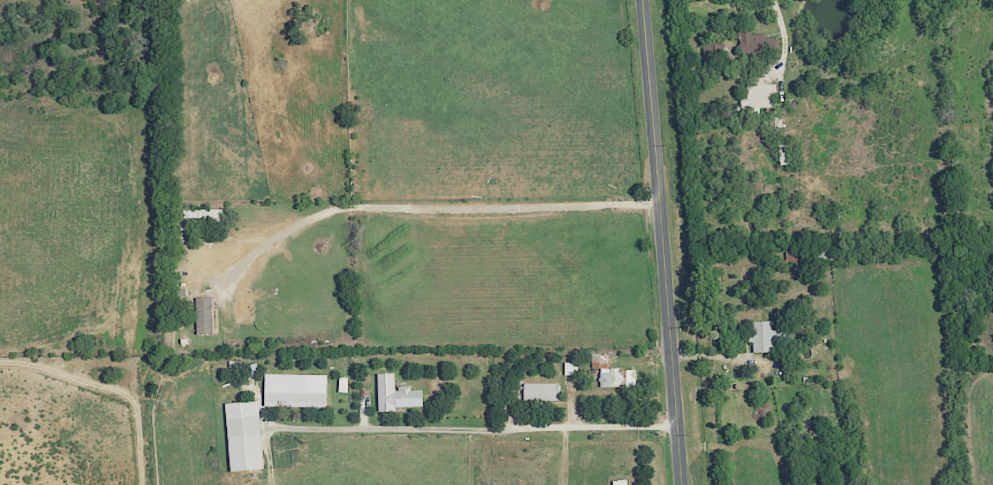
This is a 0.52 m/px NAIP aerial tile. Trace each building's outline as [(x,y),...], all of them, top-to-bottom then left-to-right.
[(778,37),(765,38),(765,34),(751,34),(751,29),(740,29),(741,59),(768,58),(768,55),(779,55),(778,37)] [(833,260),(833,247),(785,247),(785,261),(833,260)] [(197,334),(212,333),(212,297),(196,298),(197,334)] [(753,352),(772,352),(772,341),(783,341),(783,329),(771,330),(771,321),(748,321),(748,342),(752,342),(753,352)] [(635,368),(607,369),(607,353),(591,354),(591,368),(599,367),(600,387),(636,386),(635,368)] [(577,375),(577,362),(564,362),(564,375),(577,375)] [(421,389),(410,390),(410,385),(395,386),(394,373),(376,373),(377,409),(422,408),(421,389)] [(326,375),(264,374),(263,406),(325,407),(326,375)] [(347,377),(338,377),(338,392),(347,392),(347,377)] [(558,383),(522,383),(522,400),(558,400),(558,383)] [(225,403),(228,471),(261,469),(258,401),(225,403)]
